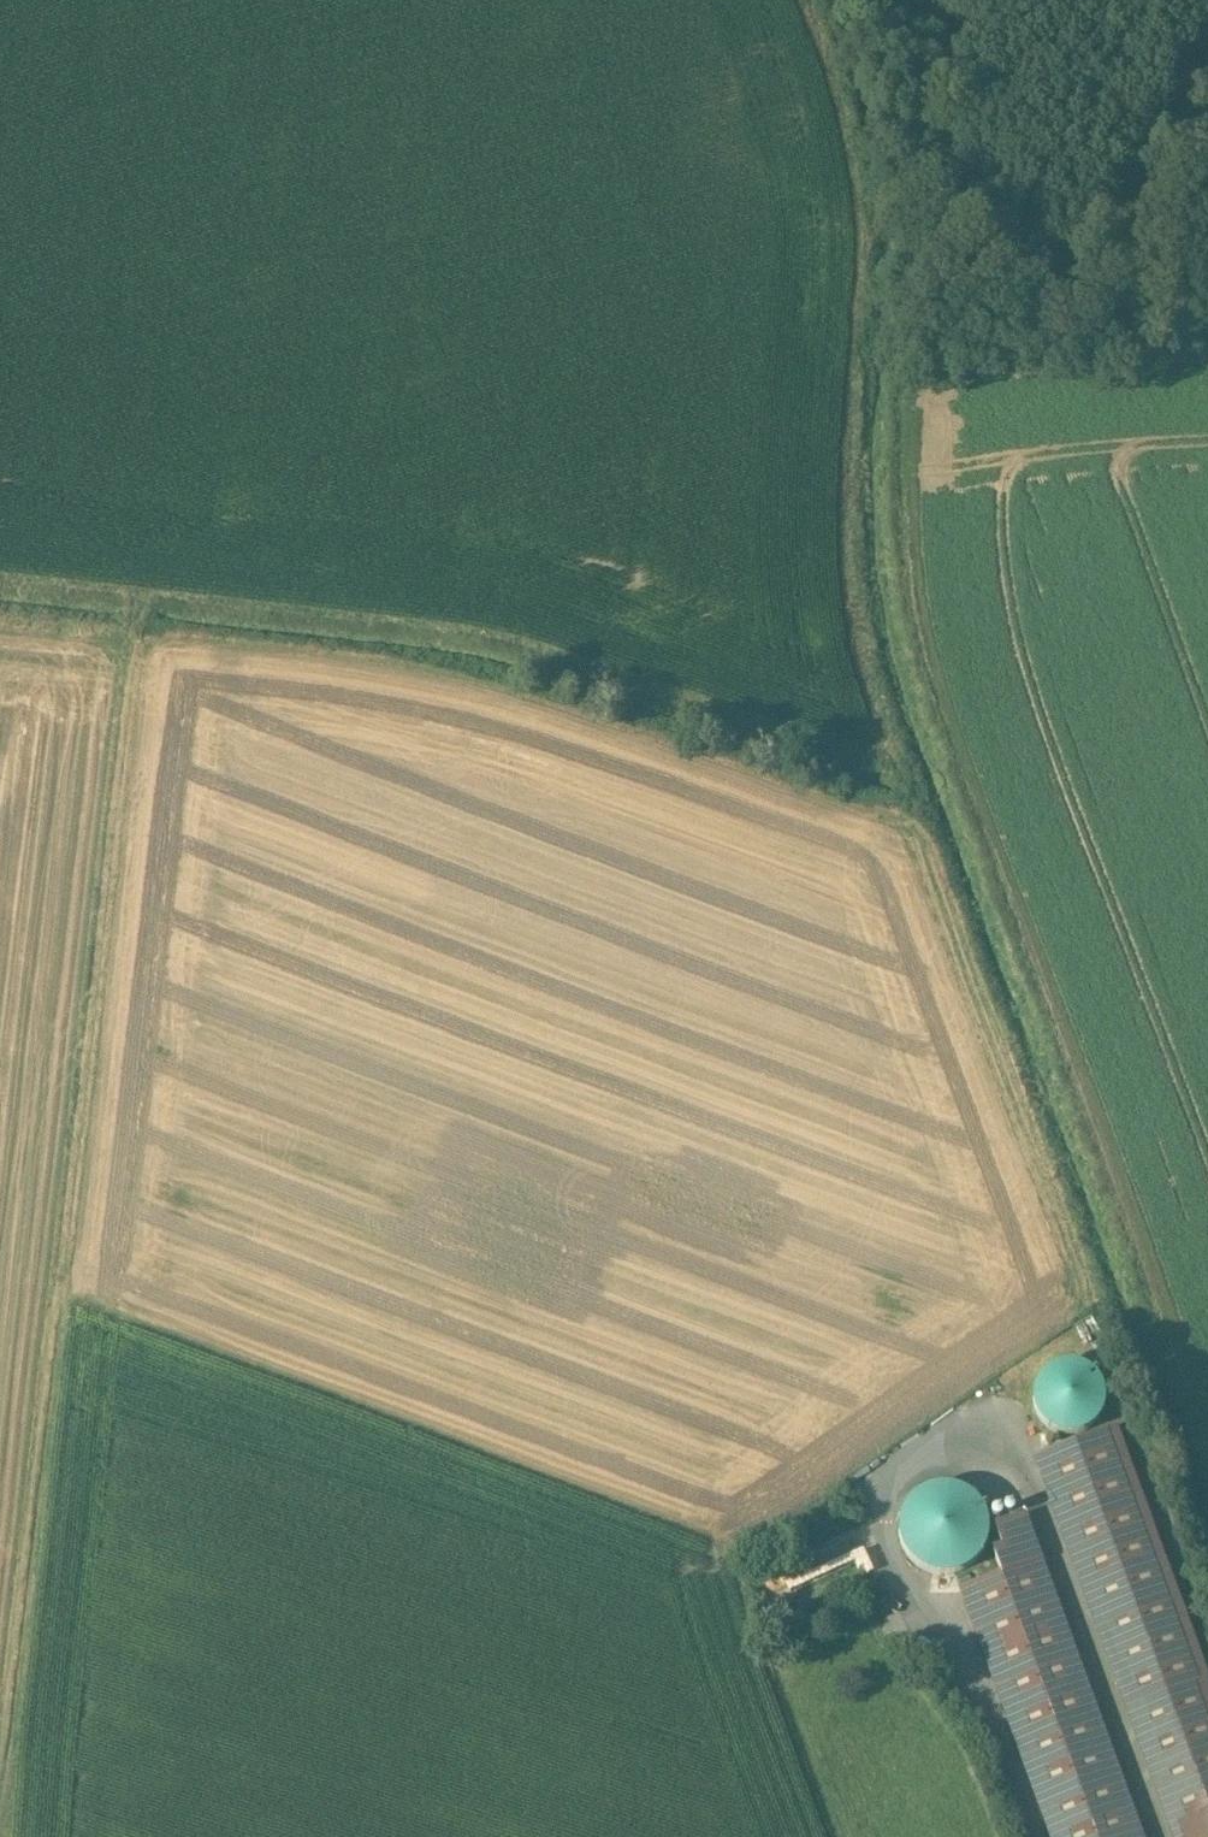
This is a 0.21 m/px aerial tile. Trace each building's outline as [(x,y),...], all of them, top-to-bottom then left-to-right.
[(1057,1370),(1053,1372),(1049,1374),(1046,1376),(1044,1379),(1039,1384),(1037,1390),(1036,1393),(1035,1396),(1035,1399),(1034,1404),(1035,1409),(1036,1413),(1037,1417),(1040,1422),(1044,1427),(1049,1430),(1055,1434),(1059,1436),(1065,1437),(1071,1437),(1079,1436),(1084,1434),(1088,1432),(1091,1430),(1093,1428),(1096,1425),(1099,1421),(1102,1416),(1103,1411),(1104,1407),(1104,1402),(1104,1399),(1104,1395),(1103,1393),(1102,1390),(1100,1386),(1099,1384),(1097,1381),(1094,1378),(1090,1374),(1086,1371),(1081,1369),(1076,1368),(1069,1367),(1062,1368),(1057,1370)] [(1119,1437),(1039,1467),(1174,1836),(1207,1836),(1207,1681),(1119,1437)] [(942,1485),(932,1486),(925,1489),(921,1491),(915,1495),(910,1501),(905,1507),(903,1512),(901,1517),(900,1521),(899,1525),(899,1532),(900,1539),(901,1543),(902,1547),(904,1551),(906,1555),(910,1560),(914,1564),(918,1567),(922,1570),(926,1571),(933,1574),(940,1575),(946,1575),(954,1574),(960,1573),(967,1569),(973,1565),(979,1559),(983,1553),(986,1548),(987,1543),(989,1538),(989,1534),(990,1529),(989,1522),(988,1519),(987,1515),(985,1511),(982,1505),(978,1499),(973,1495),(968,1492),(965,1490),(958,1487),(951,1485),(942,1485)] [(1042,1560),(961,1590),(1051,1836),(1143,1836),(1042,1560)]
